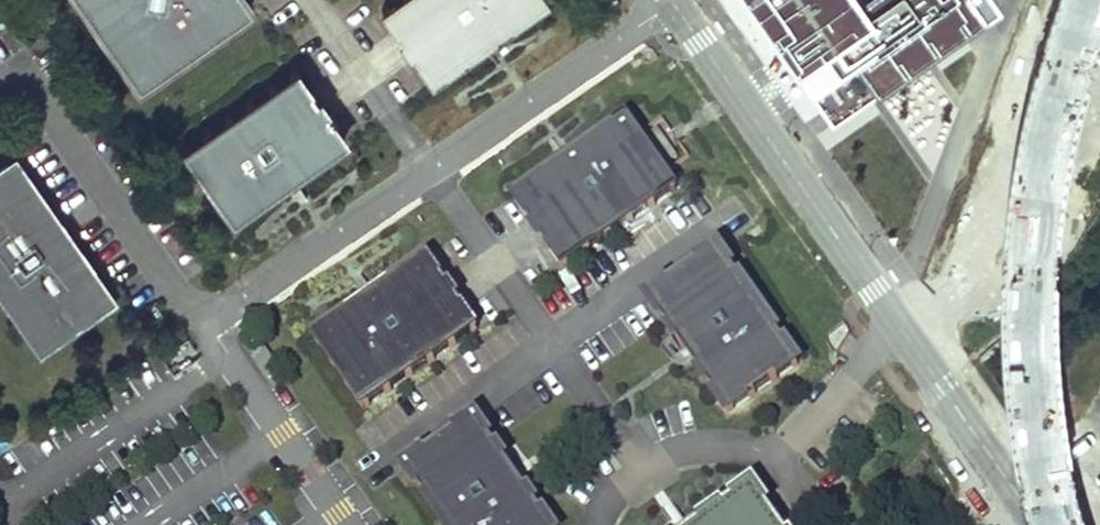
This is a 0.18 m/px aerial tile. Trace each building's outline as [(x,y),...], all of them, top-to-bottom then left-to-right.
[(141,82),(257,2),(255,0),(83,0),(141,82)] [(378,1),(430,74),(534,0),(379,0),(378,1)] [(821,88),(949,0),(758,0),(821,88)] [(346,141),(294,67),(179,148),(231,222),(346,141)] [(884,225),(914,205),(845,100),(815,120),(884,225)] [(624,108),(511,188),(562,259),(674,179),(664,165),(644,137),(624,108)] [(655,129),(644,137),(664,165),(675,157),(655,129)] [(0,167),(0,287),(40,344),(109,295),(13,158),(0,167)] [(799,352),(718,238),(646,288),(727,403),(799,352)] [(477,318),(425,246),(310,327),(362,399),(477,318)] [(474,409),(402,459),(447,524),(552,524),(553,524),(474,409)] [(756,473),(682,524),(793,524),(756,473)]
